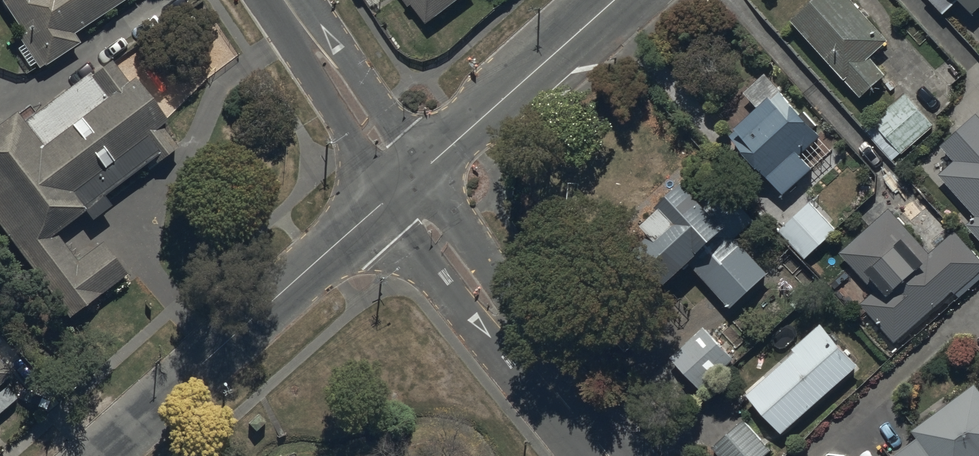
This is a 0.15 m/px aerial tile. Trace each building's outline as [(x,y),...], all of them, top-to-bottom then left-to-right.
[(27,36),(18,43),(39,71),(46,66),(48,69),(82,45),(75,36),(127,0),(1,0),(27,36)] [(418,11),(426,21),(429,27),(462,0),(409,0),(418,11)] [(851,0),(817,0),(792,23),(863,99),(888,76),(872,60),(891,42),(851,0)] [(945,16),(962,2),(975,17),(978,13),(978,0),(929,0),(945,16)] [(19,114),(0,128),(0,224),(75,324),(133,281),(102,239),(78,257),(62,237),(178,151),(163,131),(172,124),(168,119),(137,77),(128,84),(113,65),(26,124),(19,114)] [(760,111),(731,138),(786,198),(815,172),(802,157),(823,138),(767,76),(746,95),(760,111)] [(876,122),(904,155),(935,129),(908,96),(876,122)] [(978,238),(978,117),(944,148),(957,162),(941,176),(978,219),(970,227),(978,238)] [(675,283),(693,267),(733,311),(771,276),(737,240),(757,222),(718,180),(698,198),(688,187),(633,238),(675,283)] [(836,234),(809,204),(780,231),(806,261),(836,234)] [(897,344),(956,291),(959,294),(978,276),(978,259),(956,233),(931,255),(891,210),(841,255),(875,294),(862,305),(897,344)] [(824,326),(749,397),(783,436),(860,368),(824,326)] [(672,361),(702,392),(734,362),(705,330),(672,361)] [(12,376),(0,364),(0,386),(12,376)] [(978,387),(913,433),(918,440),(897,455),(978,455),(978,389),(978,387)] [(743,421),(713,450),(719,455),(768,455),(772,452),(743,421)]
